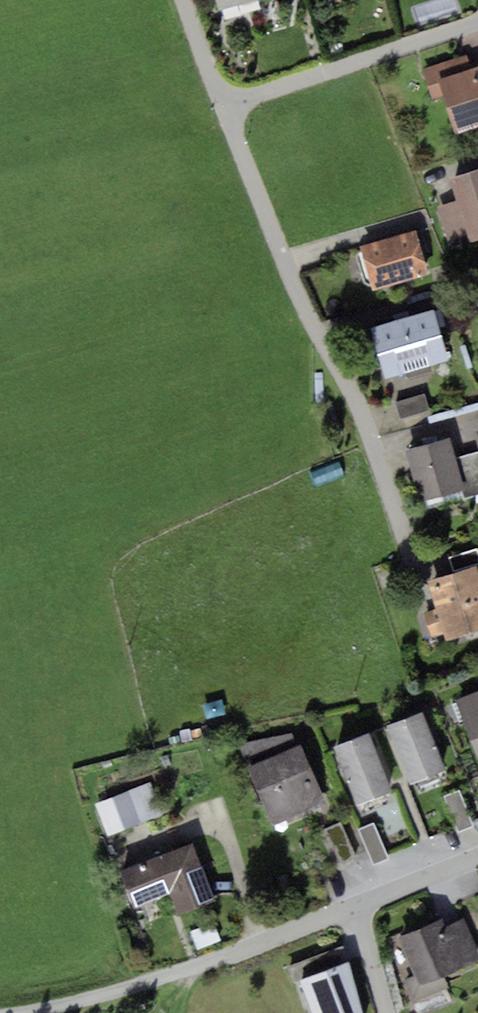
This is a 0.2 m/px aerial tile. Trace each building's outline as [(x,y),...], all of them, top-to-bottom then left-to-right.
[(220,11),(261,0),(217,0),(220,11)] [(424,74),(433,104),(448,100),(458,133),(477,127),(477,71),(447,80),(443,68),(424,74)] [(457,181),(465,205),(442,212),(452,240),(471,234),(473,240),(477,239),(477,174),(457,181)] [(416,233),(364,249),(376,288),(429,272),(416,233)] [(434,311),(373,329),(388,378),(449,360),(434,311)] [(426,398),(398,405),(403,420),(430,412),(426,398)] [(453,439),(410,448),(420,499),(463,490),(453,439)] [(465,456),(473,483),(477,482),(477,452),(465,456)] [(426,579),(435,612),(426,614),(432,637),(446,634),(449,642),(477,634),(477,565),(426,579)] [(457,702),(477,759),(477,695),(457,702)] [(424,715),(389,728),(411,786),(445,773),(424,715)] [(369,737),(334,750),(356,809),(392,796),(369,737)] [(303,750),(251,771),(275,829),(327,807),(303,750)] [(162,787),(99,808),(109,840),(142,830),(137,814),(168,804),(162,787)] [(445,797),(459,830),(476,823),(461,790),(445,797)] [(377,823),(361,829),(374,863),(390,856),(377,823)] [(195,849),(121,875),(133,909),(173,895),(180,913),(213,901),(195,849)] [(401,938),(419,986),(477,964),(477,950),(468,922),(443,932),(440,924),(401,938)] [(303,981),(314,1012),(363,1012),(348,966),(303,981)]
